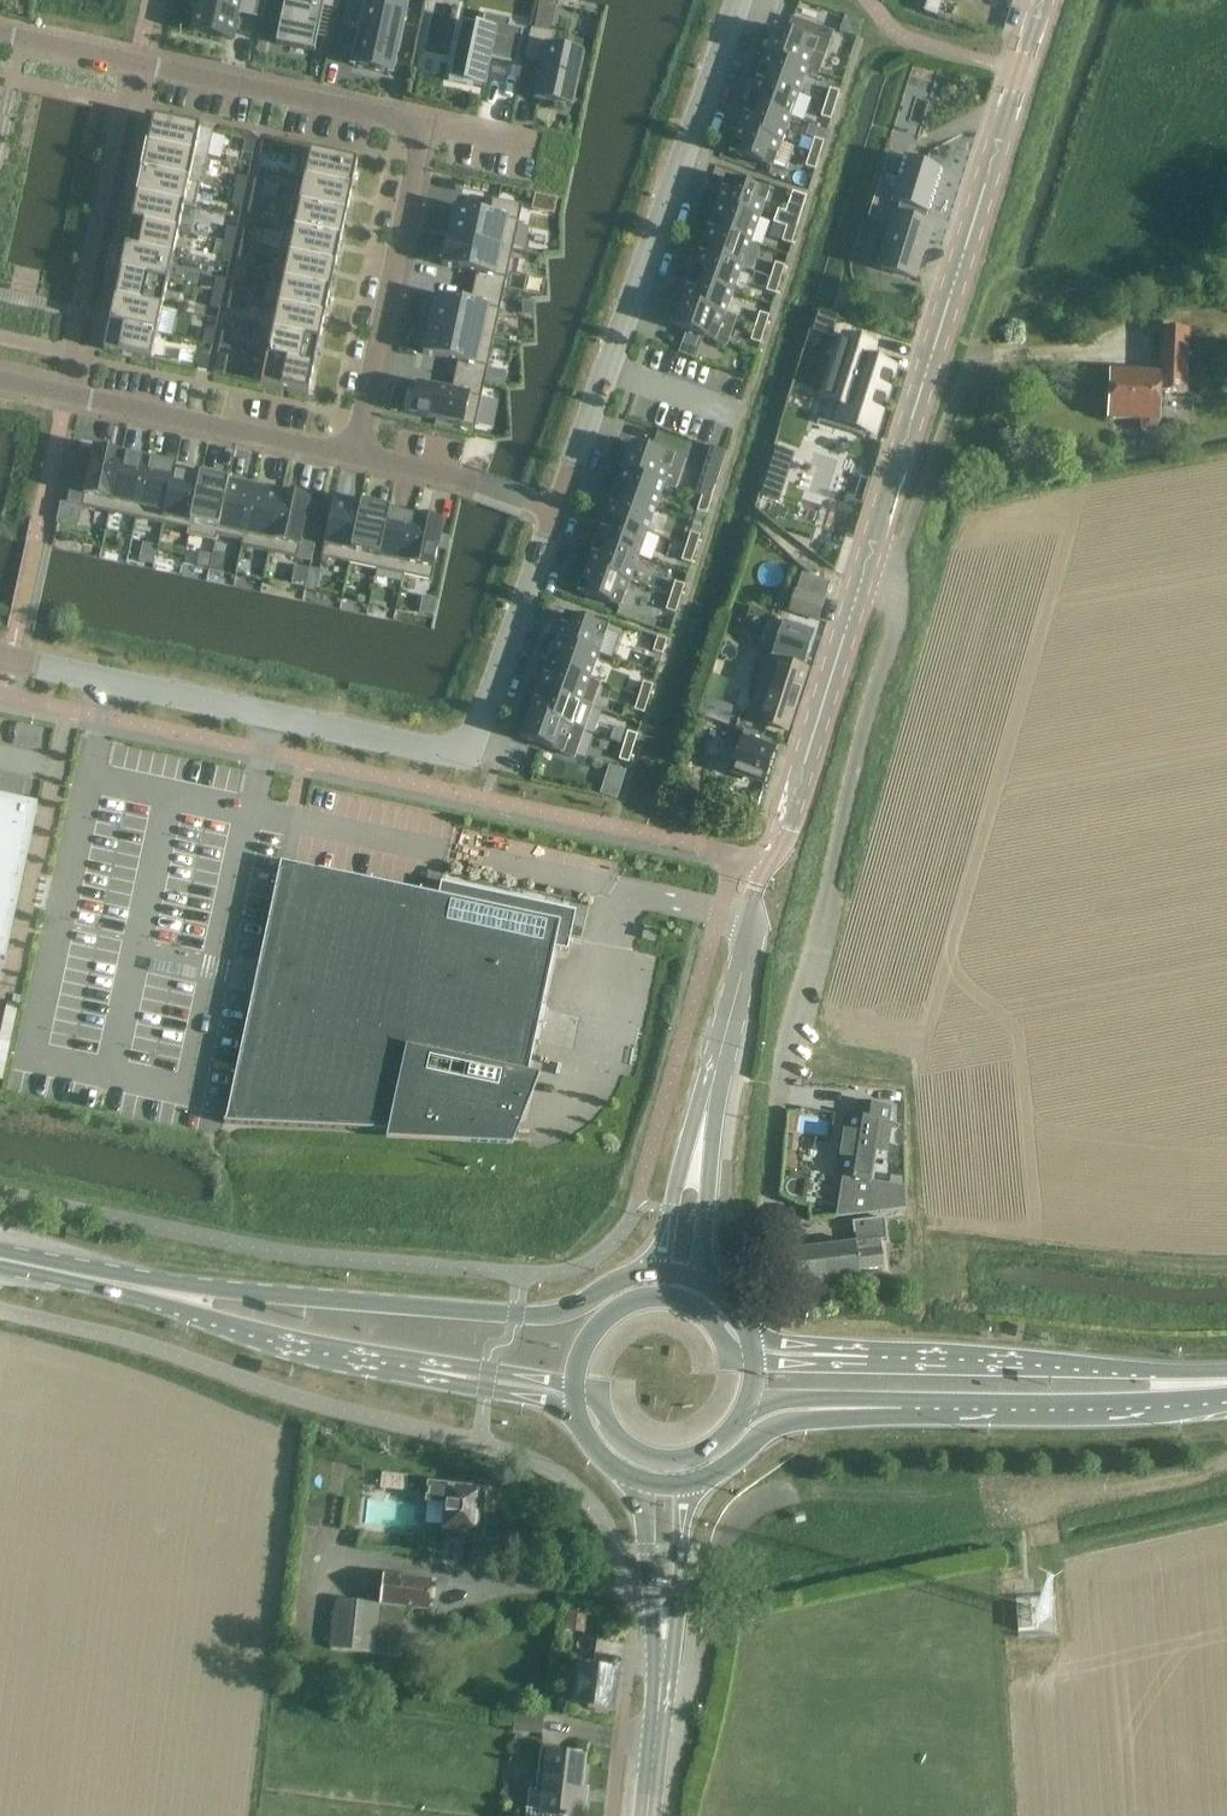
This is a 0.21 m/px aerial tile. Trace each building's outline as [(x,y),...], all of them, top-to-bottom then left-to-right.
[(190,9),(195,10),(190,32),(231,41),(238,10),(255,13),(258,0),(192,0),(190,9)] [(275,45),(313,53),(323,8),(337,11),(339,0),(284,0),(275,45)] [(342,23),(360,27),(352,67),(389,75),(404,9),(366,1),(367,0),(347,0),(342,23)] [(922,13),(935,17),(941,0),(926,0),(922,13)] [(450,71),(447,82),(471,87),(471,86),(482,88),(482,89),(484,90),(490,61),(514,66),(522,31),(508,28),(510,21),(483,15),(480,28),(460,23),(450,71)] [(816,75),(831,35),(791,20),(786,34),(774,30),(764,56),(806,71),(816,75)] [(529,31),(524,61),(538,64),(531,103),(572,110),(582,55),(547,49),(550,35),(549,35),(532,31),(529,31)] [(797,95),(806,71),(764,56),(756,80),(797,95)] [(789,118),(797,95),(756,80),(747,104),(789,118)] [(834,107),(838,93),(828,90),(824,104),(834,107)] [(780,142),(789,118),(747,104),(739,127),(780,142)] [(830,121),(834,107),(824,104),(820,118),(830,121)] [(151,120),(146,146),(194,156),(200,130),(182,127),(174,125),(151,120)] [(771,169),(780,142),(739,127),(729,154),(771,169)] [(245,140),(242,152),(252,154),(255,142),(254,142),(245,140)] [(818,157),(823,143),(813,140),(808,154),(818,157)] [(262,144),(260,156),(268,158),(271,146),(262,144)] [(146,146),(140,172),(189,182),(194,156),(146,146)] [(297,151),(292,177),(304,179),(352,190),(358,164),(335,159),(329,158),(297,151)] [(814,171),(818,157),(808,154),(804,168),(814,171)] [(876,191),(868,219),(889,226),(876,269),(914,281),(930,227),(923,225),(926,215),(928,215),(941,171),(902,159),(891,196),(876,191)] [(140,172),(135,197),(183,207),(194,210),(199,184),(189,182),(140,172)] [(237,178),(234,191),(244,193),(247,180),(237,178)] [(800,178),(797,187),(805,189),(808,181),(800,178)] [(304,179),(299,206),(347,216),(352,190),(304,179)] [(757,220),(767,193),(725,179),(716,205),(757,220)] [(254,181),(251,195),(260,197),(263,183),(254,181)] [(234,191),(231,204),(241,207),(244,193),(234,191)] [(248,209),(247,215),(256,216),(257,211),(260,197),(251,195),(248,209)] [(135,197),(130,223),(178,233),(183,207),(135,197)] [(453,210),(447,238),(511,251),(521,206),(491,200),(487,217),(453,210)] [(749,244),(757,220),(716,205),(707,229),(749,244)] [(299,206),(293,231),(341,241),(347,216),(299,206)] [(795,232),(799,218),(790,215),(785,229),(795,232)] [(130,223),(125,248),(172,258),(178,233),(130,223)] [(223,242),(223,243),(233,245),(233,244),(236,231),(226,228),(223,242)] [(282,229),(277,254),(288,256),(336,267),(341,241),(293,231),(282,229)] [(740,268),(749,244),(707,229),(699,253),(740,268)] [(790,246),(795,232),(785,229),(781,243),(790,246)] [(241,246),(240,247),(249,248),(252,234),(244,232),(241,246)] [(447,238),(441,266),(476,273),(505,279),(511,251),(447,238)] [(223,243),(220,256),(230,258),(233,245),(223,243)] [(240,247),(238,260),(246,262),(249,248),(240,247)] [(125,248),(119,274),(167,285),(172,258),(125,248)] [(732,292),(740,268),(699,253),(690,277),(732,292)] [(288,256),(282,282),(330,292),(336,267),(288,256)] [(779,282),(783,268),(773,265),(769,279),(779,282)] [(434,298),(428,327),(492,340),(505,279),(476,273),(469,305),(434,298)] [(119,274),(114,298),(162,309),(167,285),(119,274)] [(723,316),(732,292),(690,277),(682,301),(723,316)] [(216,279),(213,293),(222,295),(225,281),(216,279)] [(775,296),(779,282),(769,279),(765,293),(775,296)] [(282,282),(277,308),(325,318),(330,292),(282,282)] [(233,283),(230,297),(238,299),(241,285),(233,283)] [(213,293),(209,307),(219,309),(222,295),(213,293)] [(230,297),(227,311),(235,313),(238,299),(230,297)] [(114,298),(108,325),(156,335),(162,309),(114,298)] [(734,320),(723,316),(682,301),(672,328),(724,346),(734,320)] [(277,308),(272,332),(320,342),(325,318),(277,308)] [(822,313),(815,334),(835,340),(841,320),(822,313)] [(763,332),(768,317),(759,314),(754,328),(763,332)] [(108,325),(103,352),(123,356),(130,357),(151,362),(156,335),(108,325)] [(428,327),(422,355),(457,362),(486,369),(492,340),(428,327)] [(759,346),(763,332),(754,328),(749,343),(759,346)] [(204,329),(201,344),(211,346),(214,332),(204,329)] [(1156,424),(1160,424),(1160,421),(1161,394),(1187,395),(1189,332),(1160,331),(1158,375),(1109,373),(1107,422),(1117,422),(1140,423),(1140,432),(1143,434),(1154,435),(1156,433),(1156,424)] [(272,332),(266,358),(314,368),(320,342),(272,332)] [(222,334),(219,348),(228,350),(231,335),(222,334)] [(843,339),(822,400),(841,406),(836,423),(871,434),(892,370),(868,362),(873,349),(843,339)] [(1208,351),(1214,385),(1226,383),(1226,347),(1208,351)] [(217,355),(213,375),(222,377),(226,357),(217,355)] [(199,356),(196,370),(206,372),(209,358),(199,356)] [(266,358),(260,385),(282,390),(287,391),(308,395),(314,368),(266,358)] [(416,385),(409,416),(473,429),(486,369),(457,362),(451,392),(416,385)] [(673,489),(683,463),(630,444),(621,471),(662,486),(673,489)] [(82,500),(80,508),(108,514),(108,512),(118,455),(93,450),(92,455),(90,464),(87,478),(86,482),(84,491),(82,498),(82,500)] [(77,451),(75,460),(76,460),(88,463),(90,454),(89,454),(77,451)] [(778,452),(764,498),(783,504),(797,457),(778,452)] [(118,455),(108,512),(133,517),(145,460),(118,454),(118,455)] [(75,460),(73,469),(74,469),(87,472),(88,463),(76,460),(75,460)] [(145,460),(133,517),(160,523),(173,466),(145,460)] [(173,466),(160,523),(187,529),(188,529),(194,502),(201,472),(174,466),(173,466)] [(73,469),(71,478),(72,478),(85,481),(87,472),(74,469),(73,469)] [(654,509),(662,486),(621,471),(612,495),(654,509)] [(188,529),(186,536),(214,542),(215,535),(228,478),(201,472),(194,502),(188,529)] [(71,478),(69,487),(70,487),(83,490),(85,481),(72,478),(71,478)] [(228,478),(215,535),(243,541),(255,484),(228,478)] [(243,541),(242,548),(269,554),(283,490),(255,484),(243,541)] [(710,502),(714,487),(705,484),(700,498),(710,502)] [(69,487),(67,496),(68,496),(81,499),(83,490),(70,487),(69,487)] [(283,490),(269,554),(296,560),(298,551),(300,542),(302,533),(304,524),(306,515),(307,507),(310,496),(283,490)] [(645,534),(654,509),(612,495),(604,519),(645,534)] [(67,496),(65,505),(79,508),(79,506),(81,499),(68,496),(67,496)] [(333,498),(321,559),(349,565),(351,554),(361,504),(335,499),(333,498)] [(705,516),(710,502),(700,498),(696,513),(705,516)] [(349,565),(348,565),(375,571),(377,560),(388,510),(361,504),(351,554),(349,565)] [(307,507),(306,515),(318,518),(319,518),(321,510),(308,507),(307,507)] [(377,560),(375,571),(402,577),(404,565),(415,516),(388,510),(377,560)] [(306,515),(304,524),(316,527),(317,527),(319,518),(318,518),(306,515)] [(404,565),(402,577),(429,582),(431,571),(442,521),(415,516),(404,565)] [(636,557),(645,534),(604,519),(595,543),(636,557)] [(304,524),(302,533),(314,536),(315,536),(317,527),(316,527),(304,524)] [(302,533),(300,542),(312,545),(313,545),(315,536),(314,536),(302,533)] [(694,551),(699,537),(689,534),(685,548),(694,551)] [(300,542),(298,551),(311,554),(313,545),(312,545),(300,542)] [(142,543),(138,562),(152,565),(156,546),(142,543)] [(628,581),(636,557),(595,543),(587,566),(628,581)] [(690,565),(694,551),(685,548),(680,562),(690,565)] [(296,560),(309,563),(311,554),(298,551),(296,560)] [(618,608),(628,581),(587,566),(577,593),(618,608)] [(679,601),(683,587),(674,583),(669,598),(679,601)] [(787,613),(818,623),(825,601),(794,591),(787,613)] [(674,615),(679,601),(669,598),(665,611),(674,615)] [(596,656),(606,629),(564,614),(555,641),(596,656)] [(753,615),(747,634),(761,639),(768,620),(753,615)] [(764,692),(754,723),(780,731),(785,733),(798,696),(806,671),(802,670),(814,632),(782,622),(770,658),(766,657),(756,689),(764,692)] [(661,656),(666,642),(656,638),(652,653),(661,656)] [(588,680),(596,656),(555,641),(546,665),(588,680)] [(579,704),(588,680),(546,665),(538,689),(579,704)] [(647,700),(652,686),(642,683),(637,697),(647,700)] [(538,689),(530,713),(582,731),(591,708),(579,704),(538,689)] [(643,715),(647,700),(637,697),(633,712),(643,715)] [(703,700),(698,715),(715,720),(720,705),(703,700)] [(582,731),(530,713),(520,739),(573,758),(582,731)] [(632,750),(636,736),(626,732),(622,747),(632,750)] [(733,764),(730,775),(762,785),(774,749),(768,747),(770,741),(744,733),(743,733),(742,737),(733,764)] [(628,764),(632,750),(622,747),(617,761),(627,764),(628,764)] [(36,809),(0,801),(0,981),(36,809)] [(440,884),(437,897),(317,871),(315,881),(292,876),(275,955),(269,954),(257,1006),(264,1008),(239,1122),(223,1121),(223,1124),(387,1132),(515,1138),(528,1139),(528,1136),(516,1135),(513,1135),(526,1075),(554,950),(567,953),(568,946),(575,913),(440,884)] [(658,927),(644,924),(641,939),(654,942),(658,927)] [(843,1117),(833,1179),(842,1180),(836,1219),(903,1210),(903,1190),(871,1185),(876,1152),(885,1154),(890,1124),(892,1110),(892,1108),(857,1102),(856,1105),(854,1118),(843,1117)] [(885,1270),(880,1240),(885,1240),(883,1220),(851,1224),(854,1244),(783,1254),(789,1291),(859,1281),(858,1274),(885,1270)] [(476,1537),(480,1492),(426,1487),(424,1507),(443,1508),(440,1533),(476,1537)] [(428,1614),(432,1583),(382,1577),(378,1607),(334,1601),(328,1651),(398,1660),(404,1611),(428,1614)] [(1030,1604),(1017,1605),(1018,1630),(1032,1629),(1030,1604)] [(565,1632),(584,1634),(587,1613),(568,1610),(565,1632)] [(613,1712),(617,1675),(591,1672),(591,1671),(576,1669),(574,1688),(576,1688),(575,1704),(587,1706),(587,1710),(613,1712)] [(514,1712),(511,1732),(540,1736),(543,1716),(514,1712)] [(538,1815),(580,1815),(582,1799),(578,1799),(582,1759),(545,1755),(541,1793),(538,1815)] [(516,1785),(515,1794),(524,1795),(525,1786),(516,1785)] [(525,1815),(538,1815),(541,1793),(534,1792),(528,1791),(525,1815)]
